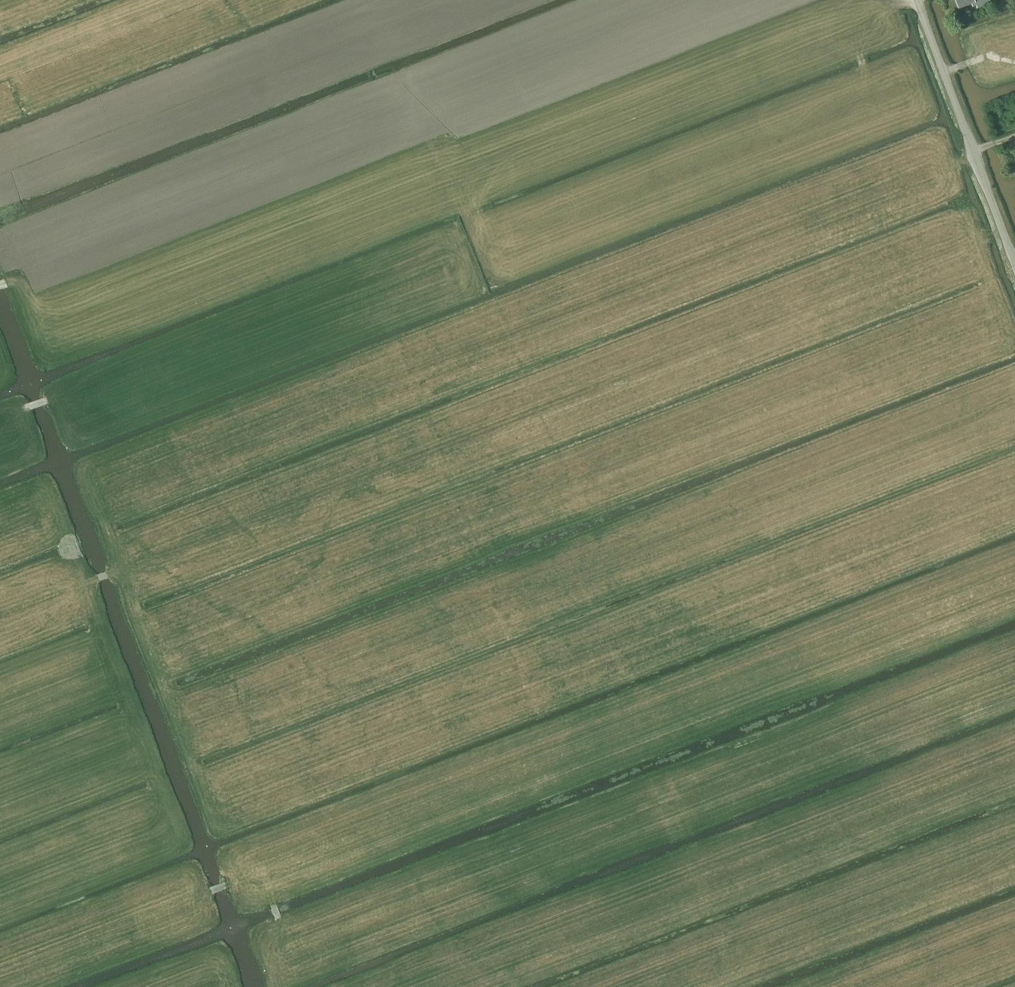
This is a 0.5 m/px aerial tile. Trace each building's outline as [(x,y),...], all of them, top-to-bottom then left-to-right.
[(959,8),(971,3),(972,6),(975,5),(976,5),(977,7),(991,2),(990,0),(956,0),(959,8)]
